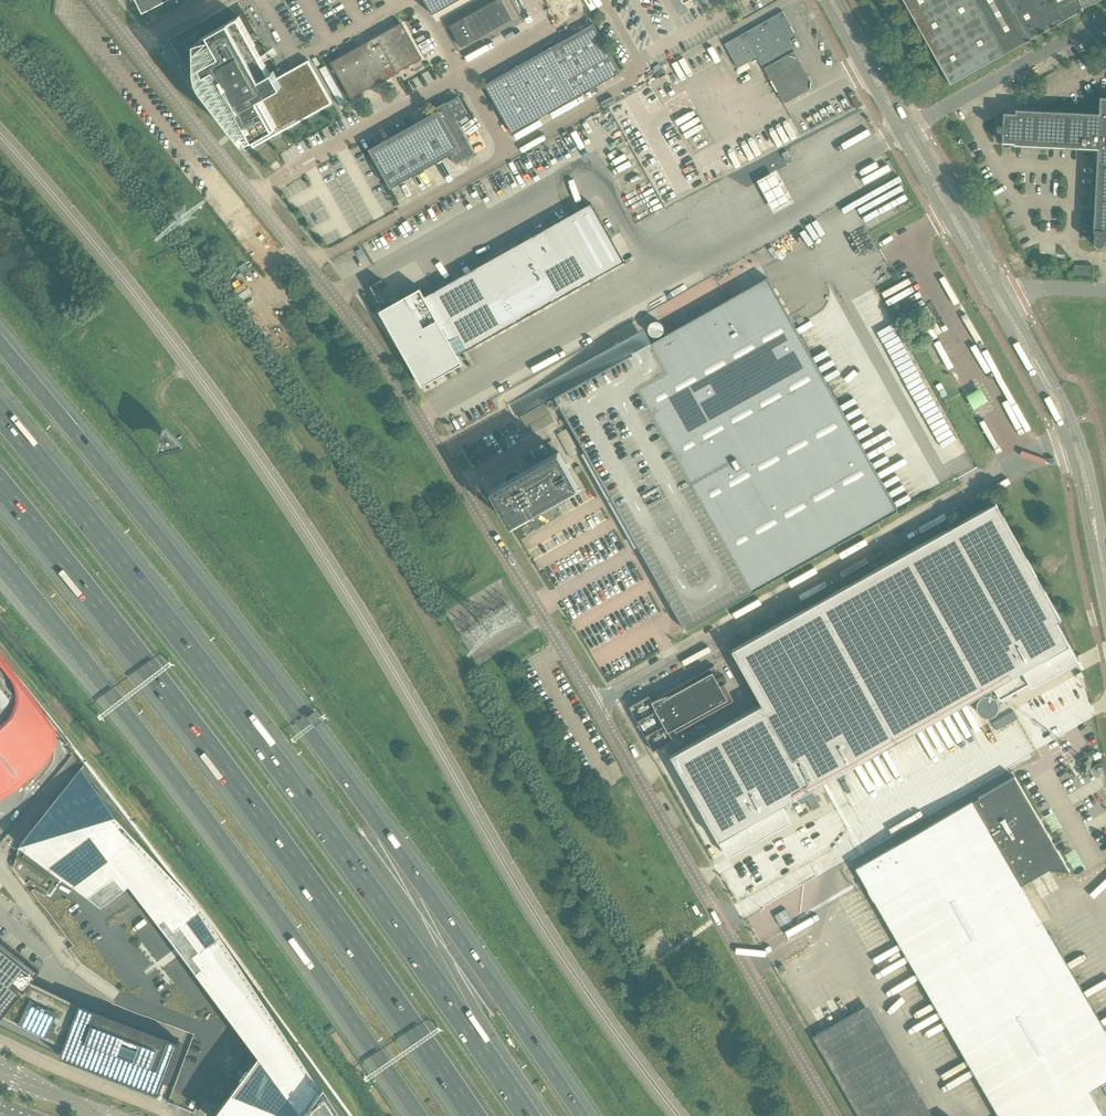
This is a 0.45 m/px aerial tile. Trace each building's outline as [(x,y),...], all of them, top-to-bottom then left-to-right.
[(143,13),(168,0),(136,0),(143,13)] [(432,14),(457,0),(424,0),(432,14)] [(461,47),(474,40),(474,39),(511,18),(511,19),(512,19),(502,0),(498,0),(463,19),(462,18),(449,26),(461,47)] [(950,84),(1083,9),(1077,0),(904,0),(950,84)] [(1082,8),(1101,0),(1079,0),(1082,8)] [(724,43),(738,68),(757,57),(764,69),(765,68),(785,103),(814,86),(795,51),(795,50),(787,35),(794,31),(783,10),(724,43)] [(250,141),(253,146),(253,147),(332,103),(308,60),(277,77),(273,70),(270,72),(239,16),(202,37),(214,58),(200,66),(205,74),(207,73),(247,142),(250,141)] [(330,62),(351,98),(422,58),(421,58),(402,23),(401,22),(367,41),(367,42),(333,61),(332,61),(330,62)] [(593,23),(485,84),(512,131),(620,71),(593,23)] [(861,106),(857,97),(853,91),(848,94),(856,109),(861,106)] [(369,149),(385,177),(391,188),(391,187),(396,185),(399,190),(423,176),(420,171),(451,154),(452,156),(452,157),(451,157),(455,164),(475,153),(456,120),(457,119),(456,119),(466,113),(467,114),(468,113),(458,96),(457,97),(447,103),(447,102),(446,102),(434,108),(435,109),(436,111),(370,149),(370,148),(369,149)] [(1097,148),(1105,148),(1105,97),(1099,97),(1099,98),(1100,98),(1099,114),(1016,109),(1016,108),(1015,114),(1004,113),(1004,112),(1003,112),(1003,126),(997,125),(997,131),(1002,131),(1002,142),(1003,142),(1003,141),(1014,142),(1014,145),(1014,144),(1097,148)] [(735,164),(789,144),(786,136),(783,127),(749,140),(749,141),(742,143),(745,150),(732,155),(735,164)] [(1097,148),(1095,208),(1093,231),(1092,230),(1092,231),(1094,232),(1094,242),(1094,243),(1094,244),(1095,245),(1095,246),(1096,246),(1097,247),(1098,247),(1099,247),(1100,247),(1101,247),(1102,246),(1102,245),(1103,245),(1103,244),(1103,243),(1104,242),(1105,242),(1105,148),(1097,148)] [(775,205),(777,209),(792,201),(789,197),(776,172),(761,180),(775,205)] [(381,317),(425,391),(465,368),(460,359),(629,263),(613,235),(595,205),(434,297),(429,289),(381,317)] [(1075,266),(1075,268),(1075,275),(1092,275),(1092,267),(1075,266)] [(554,397),(599,477),(598,478),(598,479),(598,480),(599,481),(599,482),(600,482),(601,482),(602,482),(663,590),(685,629),(901,511),(771,277),(554,397)] [(648,329),(648,330),(649,331),(649,332),(650,333),(651,334),(652,335),(653,335),(654,336),(655,336),(656,336),(657,336),(658,336),(659,335),(660,335),(661,334),(662,333),(663,332),(663,331),(663,330),(664,329),(663,327),(663,326),(663,325),(662,324),(661,323),(661,322),(660,322),(659,321),(657,321),(656,321),(655,321),(654,321),(653,322),(652,322),(651,323),(650,324),(649,325),(649,326),(648,327),(648,328),(648,329)] [(936,385),(942,397),(947,394),(940,383),(936,385)] [(968,393),(973,405),(988,399),(983,387),(968,393)] [(537,513),(538,514),(546,510),(547,511),(548,511),(549,510),(550,510),(550,509),(550,508),(550,507),(568,497),(568,496),(567,496),(565,493),(577,486),(559,452),(515,477),(514,476),(513,476),(512,477),(511,477),(511,478),(510,478),(510,479),(510,480),(492,490),(511,523),(536,509),(538,512),(537,513)] [(762,704),(671,755),(725,853),(789,818),(782,806),(993,688),(1000,701),(1076,658),(1057,623),(1061,620),(1049,597),(1048,596),(996,503),(750,640),(732,649),(732,650),(762,704)] [(0,848),(80,766),(54,731),(0,662),(0,848)] [(714,665),(657,697),(658,698),(652,701),(655,707),(654,707),(656,711),(662,720),(665,726),(670,736),(734,700),(724,683),(725,682),(726,682),(726,681),(726,680),(726,679),(726,678),(726,677),(725,677),(725,676),(724,676),(723,675),(722,675),(721,675),(720,676),(714,665)] [(999,707),(999,706),(999,705),(998,704),(998,703),(998,702),(997,701),(997,700),(996,699),(996,698),(995,698),(994,697),(993,696),(992,696),(991,695),(990,695),(989,695),(988,695),(987,695),(986,695),(985,695),(984,695),(983,696),(982,696),(982,697),(981,697),(980,698),(979,699),(978,700),(978,701),(977,702),(977,703),(977,704),(977,705),(976,706),(977,707),(977,708),(977,709),(977,710),(977,711),(978,711),(978,712),(979,713),(980,714),(981,715),(982,716),(983,716),(984,716),(985,717),(986,717),(987,717),(988,717),(989,717),(990,717),(991,717),(992,716),(993,715),(994,715),(995,714),(996,714),(996,713),(997,712),(997,711),(998,710),(998,709),(998,708),(999,707)] [(34,882),(38,884),(34,889),(32,890),(74,945),(70,948),(81,962),(77,968),(73,974),(113,1003),(194,1033),(171,1096),(168,1102),(194,1111),(196,1108),(199,1109),(198,1111),(206,1114),(211,1115),(353,1115),(313,1061),(287,1024),(212,917),(204,906),(161,858),(132,820),(130,822),(128,819),(130,818),(100,780),(86,762),(64,789),(20,844),(14,866),(26,882),(30,879),(34,882)] [(1000,1115),(1103,1115),(1088,1089),(1105,1078),(1105,1032),(1021,885),(1049,869),(1069,870),(1014,776),(978,797),(978,798),(972,801),(856,868),(1000,1115)] [(787,907),(776,913),(781,924),(792,918),(787,907)] [(60,1054),(158,1091),(161,1083),(163,1083),(180,1040),(81,1003),(33,979),(39,971),(0,939),(0,1025),(60,1054)] [(650,951),(646,946),(641,950),(644,955),(650,951)] [(38,968),(43,963),(39,959),(34,965),(38,968)] [(860,1115),(924,1115),(862,1008),(814,1036),(860,1115)]
